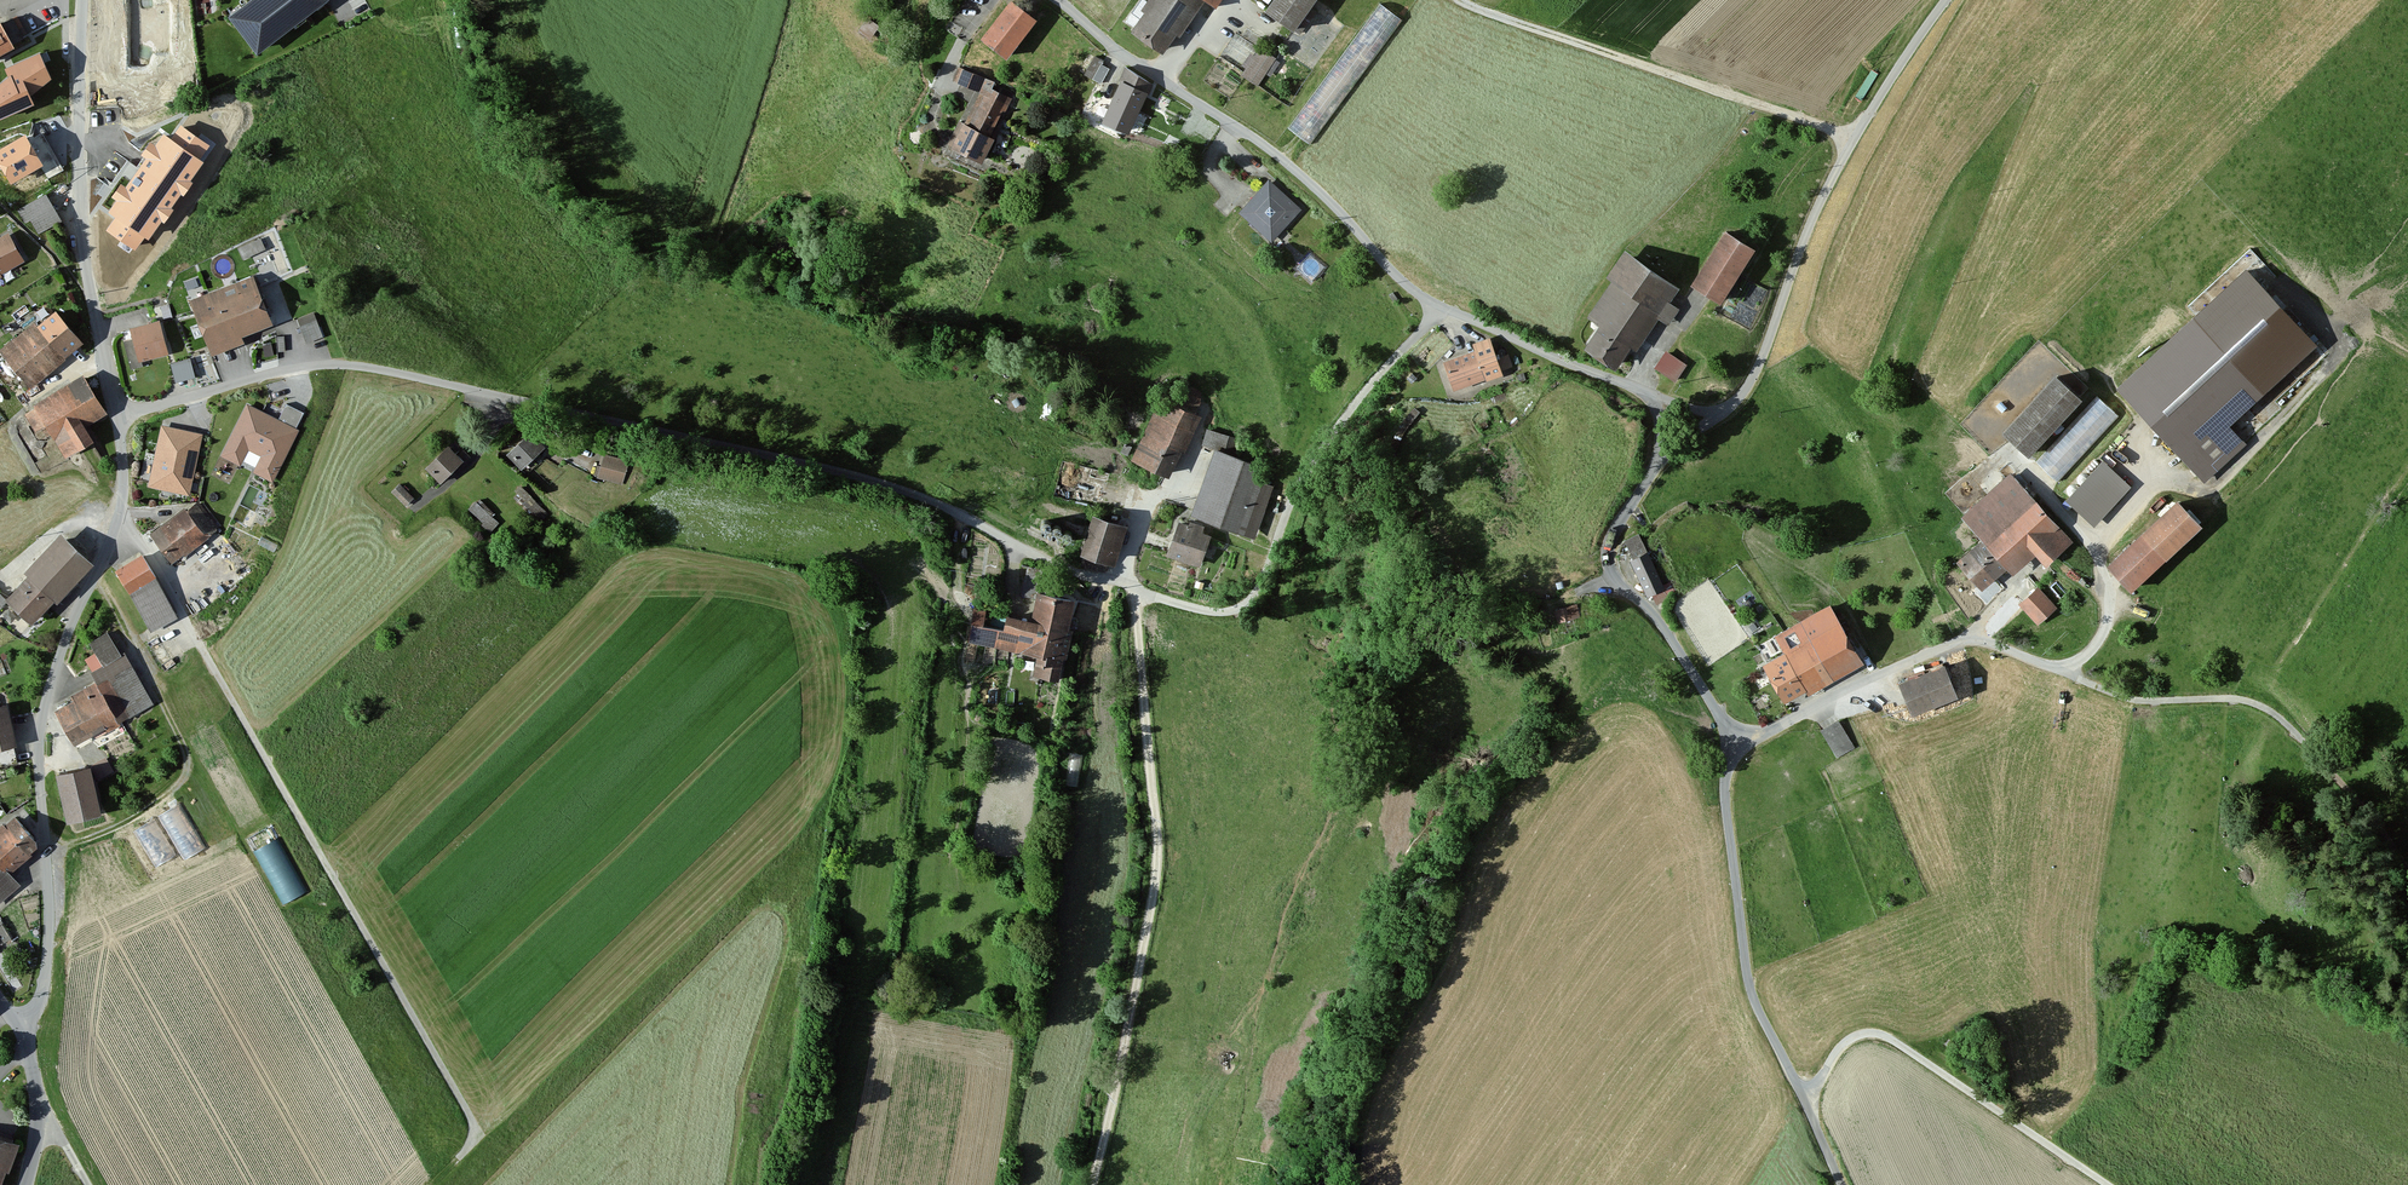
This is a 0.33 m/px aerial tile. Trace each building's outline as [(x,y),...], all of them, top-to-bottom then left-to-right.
[(187,0),(102,0),(105,23),(116,22),(117,35),(136,32),(135,24),(151,22),(158,80),(136,83),(139,109),(165,105),(162,83),(196,79),(187,0)] [(319,2),(317,0),(265,0),(238,20),(259,47),(319,2)] [(1012,0),(1010,0),(981,38),(1010,60),(1040,20),(1012,0)] [(1121,28),(1158,52),(1171,32),(1175,35),(1198,0),(1140,0),(1121,28)] [(1258,9),(1287,30),(1309,0),(1264,0),(1258,9)] [(1400,19),(1376,1),(1283,127),(1306,144),(1400,19)] [(1302,32),(1319,9),(1309,2),(1292,25),(1302,32)] [(12,49),(11,46),(22,40),(11,21),(0,27),(0,55),(12,49)] [(1271,63),(1253,51),(1237,75),(1256,87),(1271,63)] [(1085,72),(1101,80),(1110,63),(1093,55),(1085,72)] [(7,70),(10,76),(0,85),(0,119),(32,105),(28,97),(49,79),(39,56),(7,70)] [(989,98),(974,128),(996,138),(1017,92),(963,67),(956,82),(989,98)] [(1150,80),(1120,67),(1096,121),(1126,134),(1150,80)] [(974,128),(965,124),(953,147),(984,163),(996,138),(974,128)] [(116,202),(108,213),(115,218),(106,231),(136,252),(145,238),(149,241),(162,222),(164,224),(174,210),(172,208),(181,195),(183,197),(193,183),(190,181),(203,163),(199,160),(209,146),(181,127),(171,141),(163,136),(156,146),(150,142),(141,156),(145,159),(126,188),(120,184),(110,198),(116,202)] [(0,151),(0,162),(13,184),(57,159),(46,140),(33,148),(26,136),(0,151)] [(1298,209),(1264,179),(1235,210),(1269,241),(1298,209)] [(38,229),(60,218),(47,191),(19,205),(27,221),(32,218),(38,229)] [(1751,248),(1720,228),(1684,283),(1715,303),(1751,248)] [(24,262),(9,235),(0,240),(0,275),(24,262)] [(241,255),(264,249),(261,236),(238,242),(241,255)] [(1681,290),(1625,251),(1605,280),(1612,284),(1586,321),(1597,329),(1583,349),(1616,372),(1628,355),(1630,351),(1636,355),(1648,337),(1661,319),(1681,290)] [(255,276),(191,299),(212,355),(245,343),(242,336),(273,325),(255,276)] [(2192,297),(2197,304),(2222,285),(2217,278),(2192,297)] [(56,306),(2,350),(33,387),(86,343),(56,306)] [(314,312),(297,317),(306,342),(324,336),(314,312)] [(2263,389),(2192,312),(2113,384),(2202,480),(2242,444),(2224,425),(2263,389)] [(168,355),(159,322),(132,329),(134,339),(140,362),(144,362),(168,355)] [(140,362),(134,339),(124,342),(131,370),(145,366),(144,362),(140,362)] [(1498,374),(1489,342),(1468,347),(1470,353),(1440,360),(1447,388),(1477,380),(1498,374)] [(1503,367),(1515,362),(1510,350),(1498,355),(1503,367)] [(1683,363),(1662,350),(1651,368),(1673,381),(1683,363)] [(190,356),(171,361),(175,380),(195,375),(190,356)] [(107,415),(84,378),(37,407),(53,434),(68,457),(95,441),(87,427),(107,415)] [(2078,399),(2054,378),(2003,434),(2011,441),(2029,458),(2080,402),(2078,399)] [(2116,415),(2094,395),(2035,462),(2057,482),(2116,415)] [(1196,417),(1156,398),(1127,458),(1166,477),(1196,417)] [(278,420),(246,404),(221,456),(277,483),(302,431),(298,429),(305,413),(286,404),(278,420)] [(53,434),(37,407),(24,414),(41,441),(53,434)] [(1210,446),(1220,450),(1227,433),(1204,424),(1198,441),(1210,446)] [(203,434),(162,425),(149,489),(190,497),(203,434)] [(545,449),(528,431),(505,454),(523,471),(545,449)] [(601,438),(583,434),(581,444),(599,449),(601,438)] [(464,460),(447,445),(427,467),(444,482),(464,460)] [(1220,450),(1210,446),(1187,511),(1248,533),(1271,468),(1220,450)] [(630,461),(605,453),(598,476),(623,484),(630,461)] [(2126,486),(2097,460),(2063,499),(2093,525),(2126,486)] [(2075,542),(2007,468),(1957,514),(1981,540),(1961,559),(1984,584),(2005,565),(2012,573),(2031,555),(2044,570),(2075,542)] [(415,497),(401,483),(394,490),(408,505),(415,497)] [(2198,526),(2172,498),(2103,562),(2129,589),(2198,526)] [(186,510),(154,532),(175,562),(207,541),(186,510)] [(1123,521),(1089,511),(1077,551),(1111,561),(1123,521)] [(1210,531),(1174,519),(1163,554),(1198,565),(1210,531)] [(93,565),(59,533),(22,574),(26,577),(5,600),(32,626),(54,602),(57,604),(93,565)] [(1667,595),(1635,533),(1618,542),(1644,594),(1648,592),(1653,602),(1667,595)] [(176,617),(143,557),(117,572),(149,631),(176,617)] [(2054,606),(2034,583),(2012,602),(2033,625),(2054,606)] [(1072,599),(1038,592),(1031,624),(976,613),(969,643),(1037,658),(1033,677),(1055,681),(1072,599)] [(1555,605),(1557,619),(1582,615),(1579,601),(1555,605)] [(1827,601),(1769,633),(1779,652),(1760,661),(1782,703),(1859,661),(1827,601)] [(120,656),(107,632),(91,641),(105,666),(93,672),(99,684),(120,723),(154,704),(126,653),(120,656)] [(1943,661),(1895,679),(1908,713),(1956,695),(1943,661)] [(120,723),(99,684),(56,707),(77,746),(120,723)] [(0,705),(0,767),(22,763),(10,703),(0,705)] [(1851,745),(1833,715),(1815,726),(1832,756),(1851,745)] [(107,755),(91,763),(94,780),(115,770),(107,755)] [(91,763),(56,769),(65,818),(100,811),(94,780),(91,763)] [(207,847),(180,803),(160,815),(187,860),(207,847)] [(19,884),(6,870),(39,841),(17,818),(10,824),(5,819),(0,824),(0,901),(19,884)] [(177,856),(153,818),(134,830),(157,868),(177,856)] [(308,889),(271,824),(246,839),(282,904),(308,889)] [(0,1134),(0,1178),(4,1167),(10,1169),(20,1141),(0,1134)]
